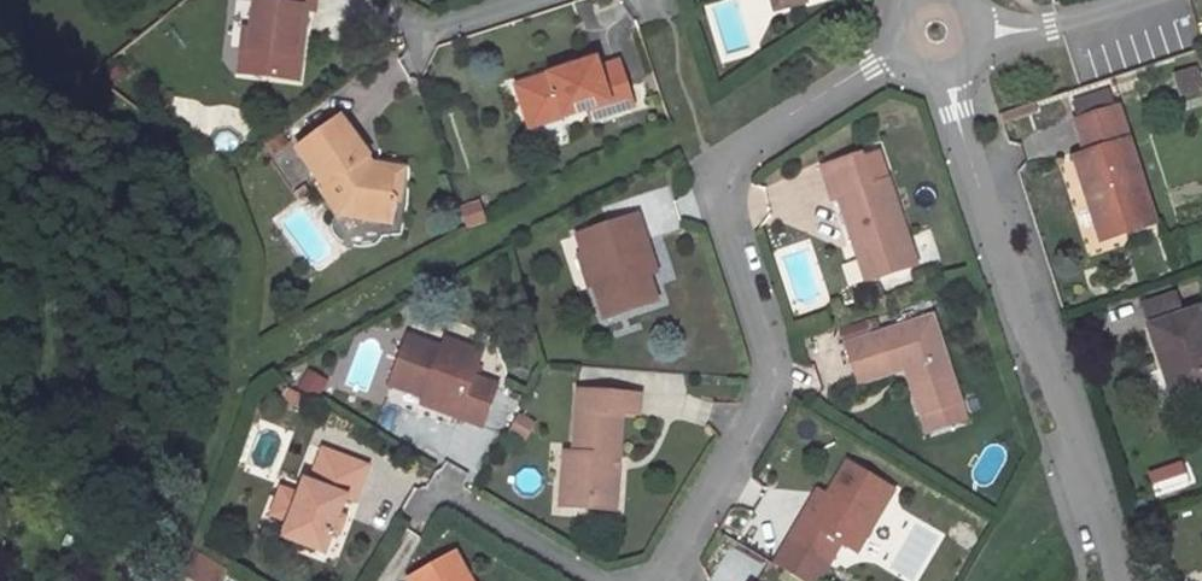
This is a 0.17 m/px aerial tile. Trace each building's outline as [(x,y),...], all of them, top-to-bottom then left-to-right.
[(306,9),(314,10),(315,0),(266,0),(266,3),(254,2),(251,30),(249,48),(242,47),(239,73),(298,80),(301,53),(295,52),(297,33),(303,33),(306,9)] [(776,8),(806,0),(773,0),(776,8)] [(242,47),(249,48),(251,30),(244,29),(242,47)] [(297,33),(295,52),(301,53),(303,33),(297,33)] [(598,70),(595,61),(516,86),(530,127),(588,109),(607,102),(611,113),(632,106),(618,63),(598,70)] [(1195,67),(1172,75),(1180,98),(1201,90),(1201,88),(1195,67)] [(1074,103),(1079,120),(1113,109),(1107,92),(1074,103)] [(607,102),(588,109),(591,119),(611,113),(607,102)] [(1075,157),(1102,239),(1153,223),(1116,108),(1113,109),(1079,120),(1076,121),(1086,154),(1075,157)] [(339,117),(296,148),(324,187),(321,189),(339,214),(353,205),(363,218),(391,223),(395,200),(390,193),(392,177),(365,173),(358,163),(366,158),(368,156),(339,117)] [(281,134),(268,143),(275,152),(288,143),(281,134)] [(861,155),(821,167),(832,200),(837,198),(853,244),(858,242),(870,280),(917,264),(888,180),(871,186),(861,155)] [(371,165),(366,158),(358,163),(365,173),(392,177),(390,193),(395,200),(398,201),(403,170),(371,165)] [(305,188),(296,194),(301,201),(310,194),(305,188)] [(353,205),(339,214),(363,218),(353,205)] [(577,235),(604,318),(656,301),(648,275),(643,261),(651,258),(637,215),(577,235)] [(858,242),(853,244),(865,281),(870,280),(858,242)] [(656,273),(651,258),(643,261),(648,275),(656,273)] [(1145,305),(1152,326),(1181,316),(1174,295),(1145,305)] [(1200,310),(1181,316),(1152,326),(1149,327),(1163,368),(1172,365),(1184,400),(1201,394),(1201,317),(1200,310)] [(932,316),(846,343),(858,382),(910,365),(913,375),(909,376),(921,413),(959,401),(932,316)] [(456,417),(481,426),(496,386),(472,377),(477,362),(444,350),(408,337),(390,385),(424,398),(458,410),(456,417)] [(447,341),(444,350),(477,362),(480,353),(447,341)] [(1184,400),(1172,365),(1163,368),(1175,403),(1184,400)] [(305,369),(293,388),(314,401),(326,382),(305,369)] [(292,390),(286,402),(303,409),(308,398),(292,390)] [(561,506),(592,508),(593,501),(598,497),(615,498),(621,413),(638,415),(639,394),(578,390),(574,452),(572,473),(563,472),(561,506)] [(424,398),(421,404),(456,417),(458,410),(424,398)] [(959,401),(921,413),(927,431),(965,418),(959,401)] [(519,416),(510,431),(523,439),(532,423),(519,416)] [(289,521),(283,537),(324,552),(333,530),(338,515),(345,497),(354,500),(367,466),(323,449),(310,482),(304,480),(299,495),(289,521)] [(565,451),(563,472),(572,473),(574,452),(565,451)] [(775,564),(803,580),(818,580),(841,542),(857,551),(893,490),(847,463),(828,497),(812,524),(802,518),(775,564)] [(1147,475),(1153,498),(1183,490),(1178,467),(1147,475)] [(271,514),(289,521),(299,495),(281,488),(271,514)] [(828,497),(818,491),(802,518),(812,524),(828,497)] [(593,501),(592,508),(615,510),(615,498),(598,497),(593,501)] [(344,517),(338,515),(333,530),(338,532),(344,517)] [(454,553),(407,579),(408,580),(469,580),(454,553)] [(223,571),(196,561),(188,580),(219,580),(223,571)]
